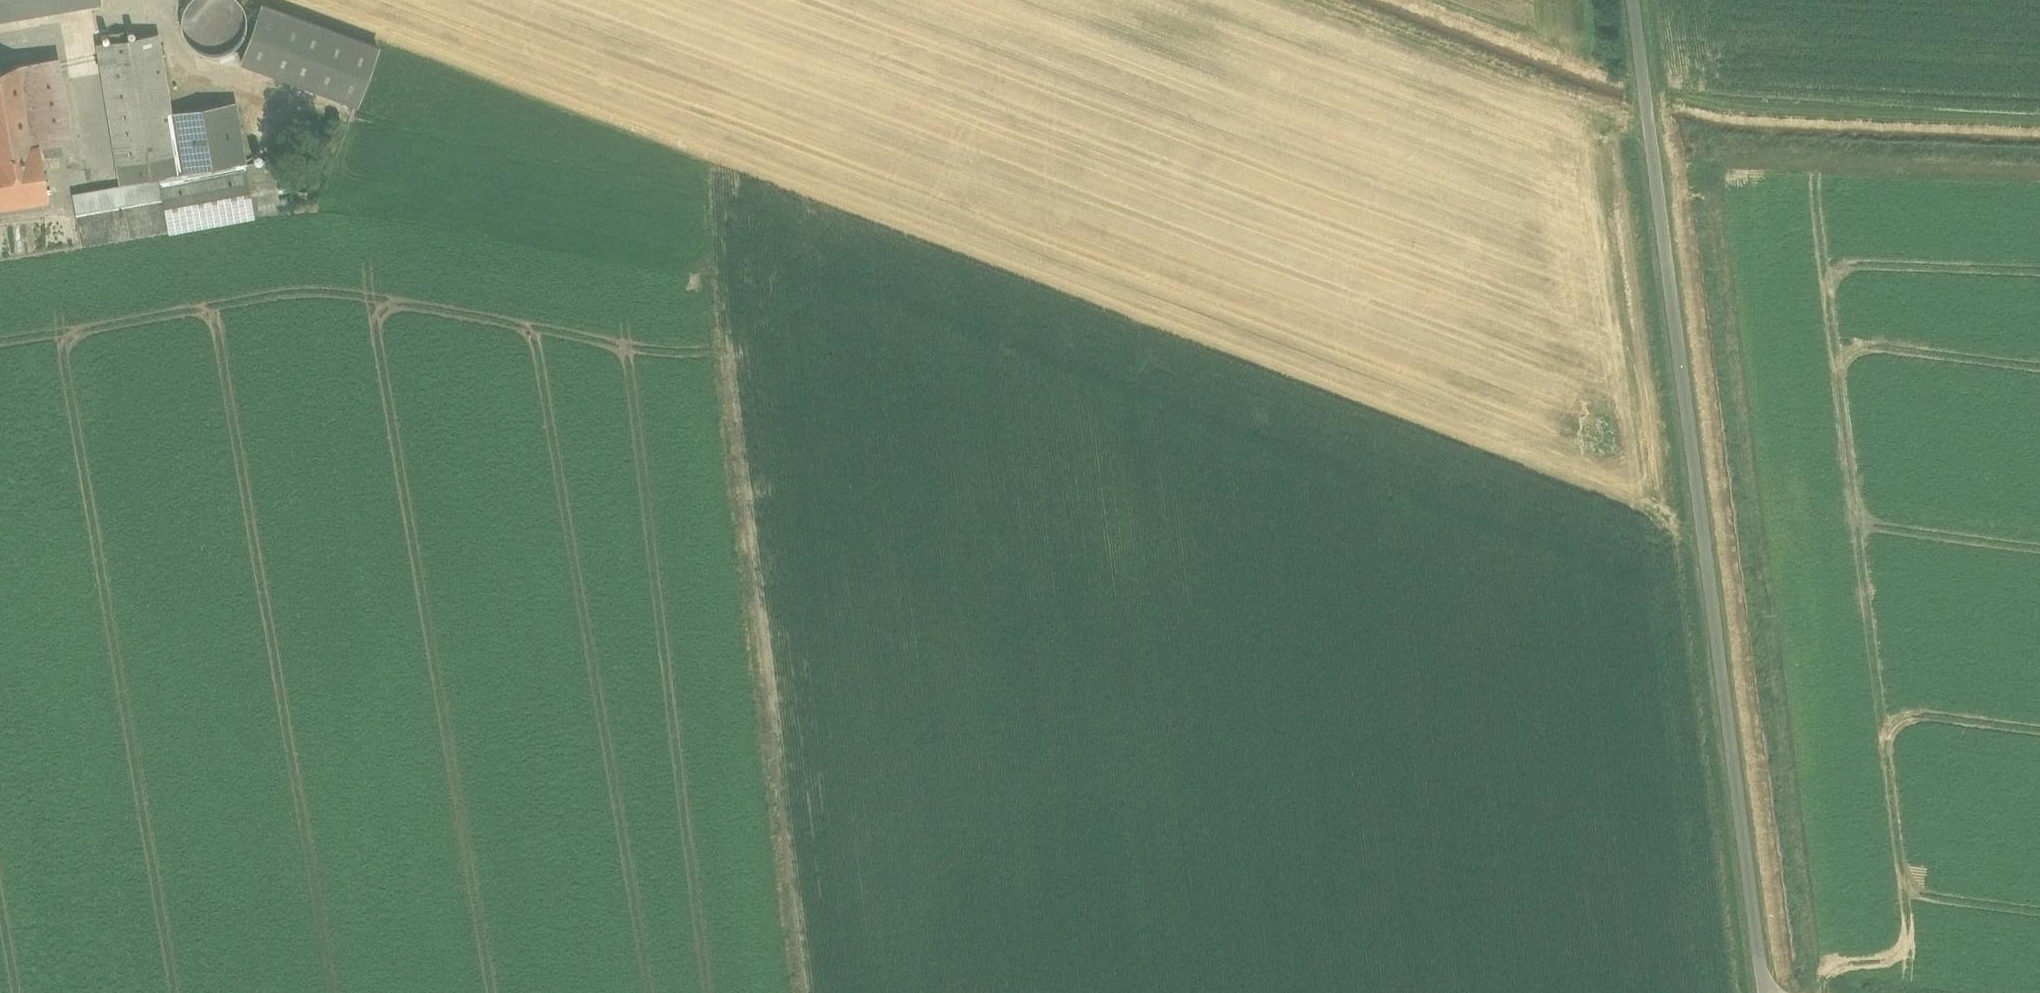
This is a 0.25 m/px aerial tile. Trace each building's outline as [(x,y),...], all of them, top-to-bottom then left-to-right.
[(95,8),(94,0),(0,0),(0,26),(95,8)] [(230,3),(224,0),(194,0),(185,6),(179,17),(178,29),(181,41),(188,51),(198,56),(211,58),(222,55),(233,48),(239,36),(240,25),(238,14),(230,3)] [(256,6),(233,68),(351,112),(374,49),(256,6)] [(156,36),(91,46),(111,170),(175,160),(156,36)] [(0,71),(0,215),(43,208),(34,153),(70,147),(55,61),(0,71)] [(241,165),(67,195),(77,251),(251,220),(241,165)]
